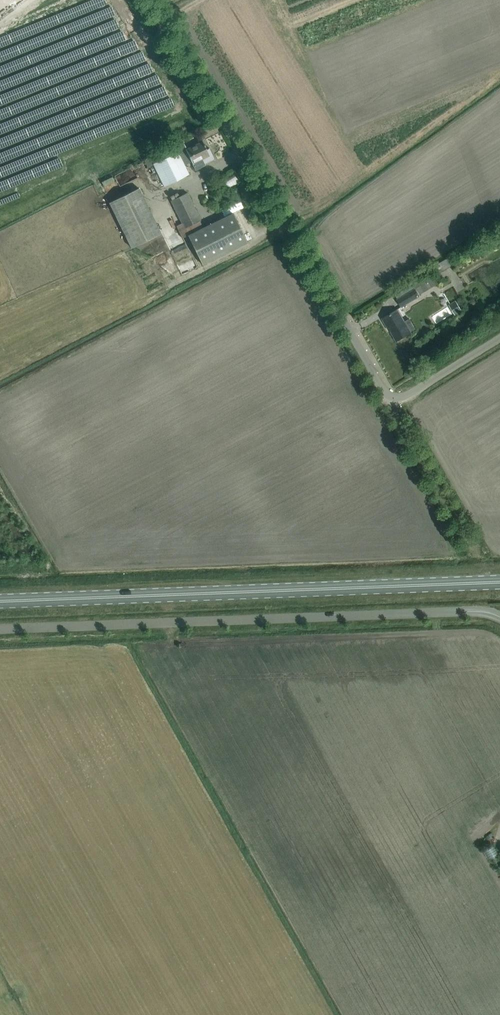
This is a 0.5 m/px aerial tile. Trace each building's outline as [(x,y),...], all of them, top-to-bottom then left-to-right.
[(208,147),(206,148),(205,146),(204,144),(202,140),(186,148),(183,142),(150,158),(164,186),(189,174),(184,165),(191,161),(193,164),(202,159),(205,164),(214,160),(208,147)] [(139,188),(109,202),(131,248),(161,233),(139,188)] [(187,192),(178,197),(171,200),(188,235),(202,264),(247,242),(233,213),(203,228),(200,221),(200,220),(187,192)] [(434,266),(438,274),(451,266),(447,259),(434,266)] [(415,290),(418,295),(438,284),(434,276),(421,283),(420,281),(412,285),(415,290)] [(398,299),(415,290),(412,285),(404,290),(395,295),(398,299)] [(419,297),(418,295),(415,290),(398,299),(397,299),(401,306),(410,301),(419,297)] [(397,310),(391,313),(383,318),(387,326),(388,326),(397,340),(415,329),(409,318),(404,321),(397,310)] [(456,867),(461,858),(456,855),(451,864),(456,867)]
